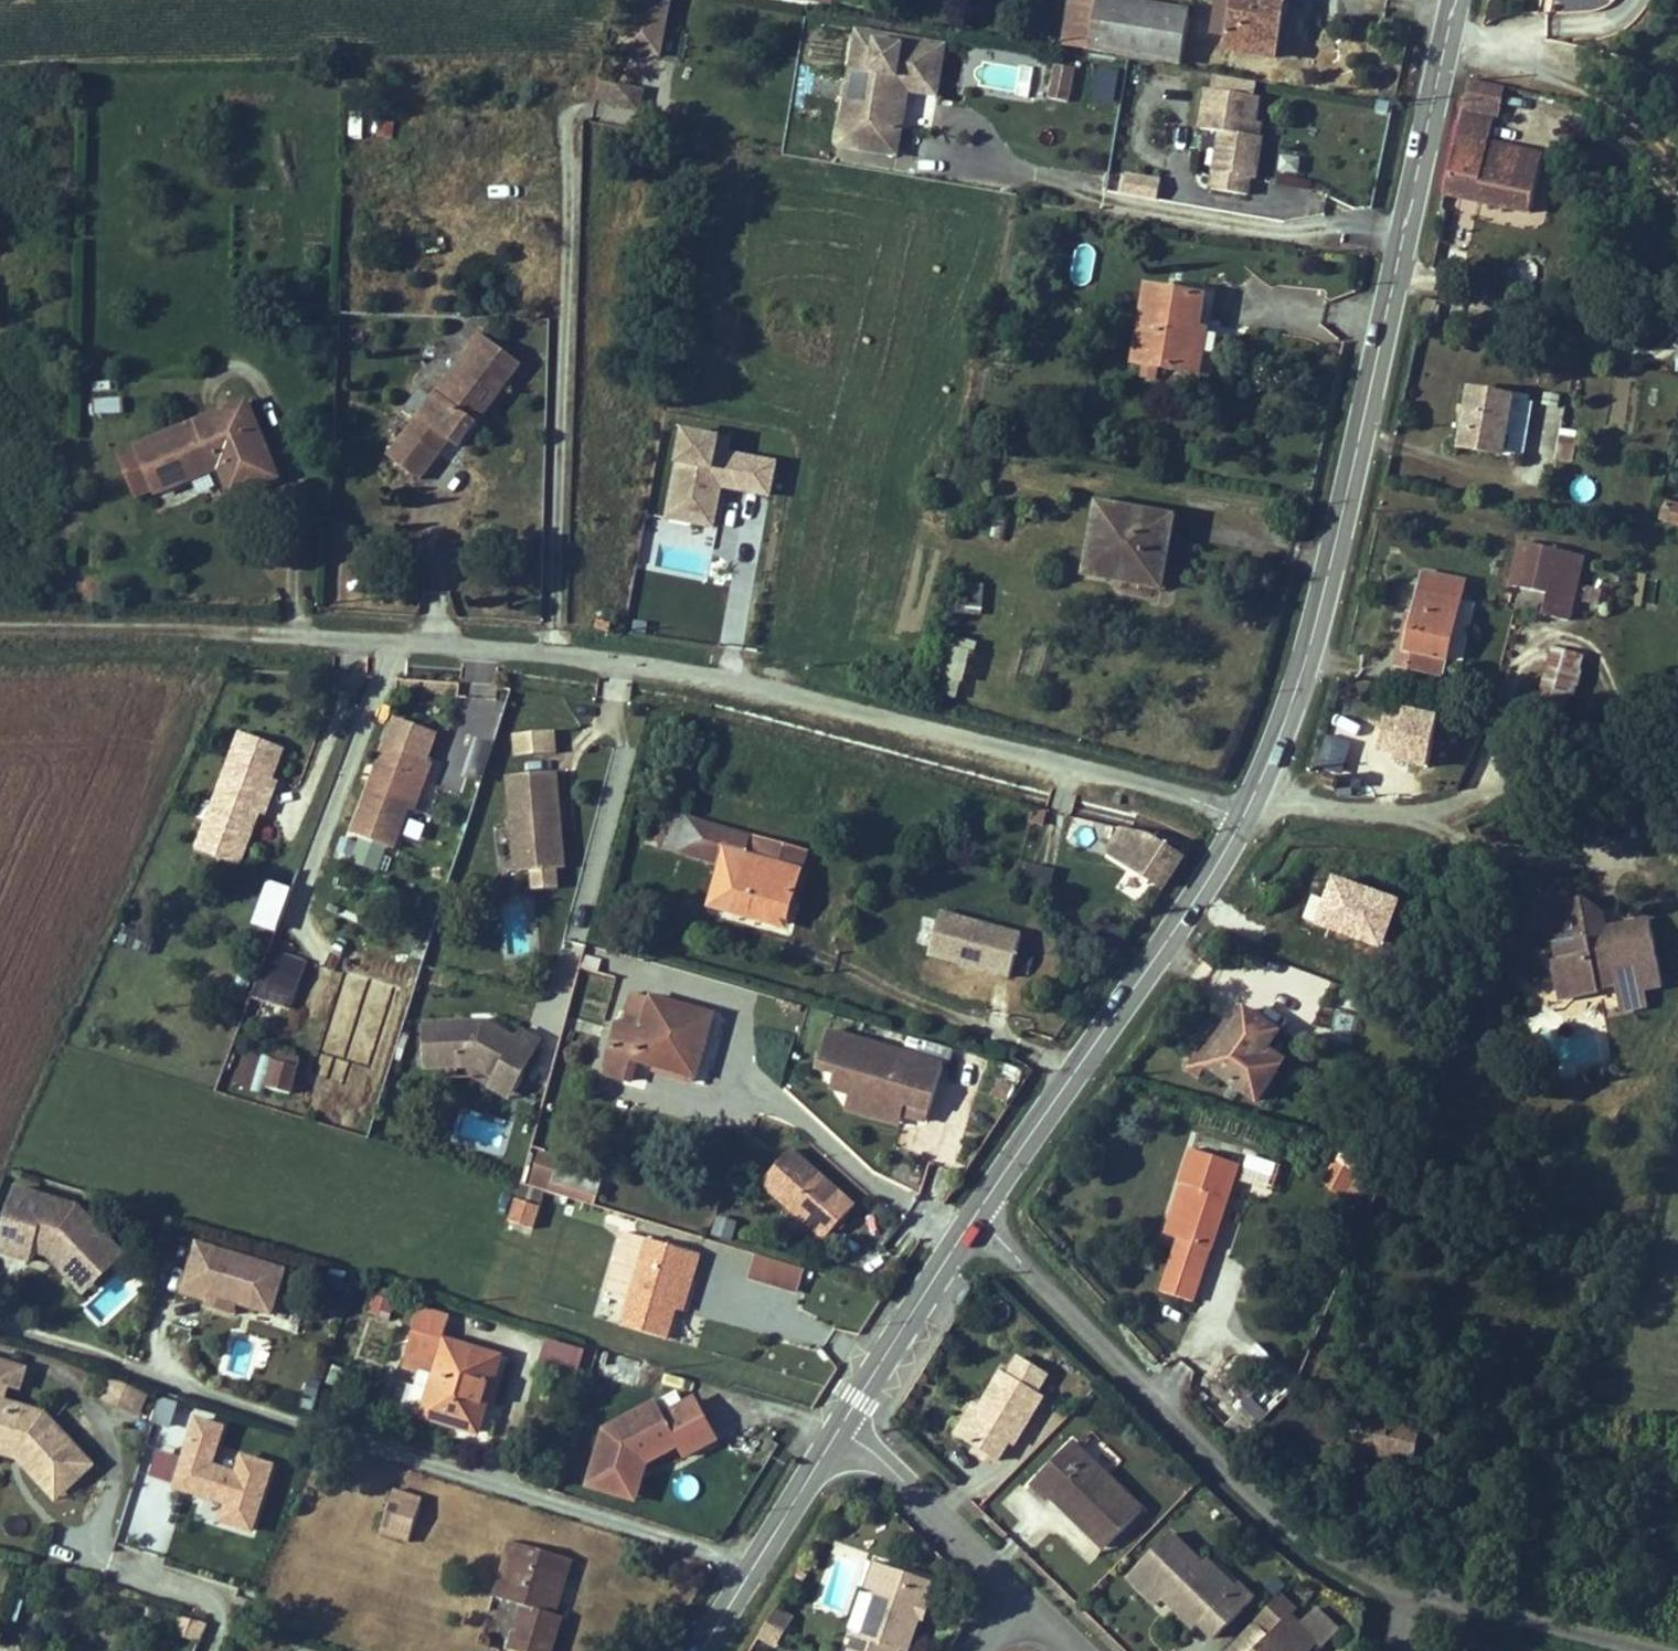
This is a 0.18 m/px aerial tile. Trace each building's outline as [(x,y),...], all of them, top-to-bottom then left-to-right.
[(631,50),(663,54),(670,0),(638,0),(631,50)] [(1099,3),(1071,0),(1068,0),(1061,43),(1181,63),(1189,12),(1121,0),(1100,0),(1099,3)] [(1226,51),(1273,58),(1280,13),(1274,12),(1276,0),(1235,0),(1234,6),(1221,4),(1215,36),(1228,38),(1226,51)] [(853,31),(851,43),(870,46),(871,41),(898,45),(899,38),(853,31)] [(840,113),(851,115),(846,148),(893,156),(897,129),(886,128),(894,78),(927,83),(931,63),(939,65),(942,45),(899,38),(898,45),(871,41),(870,46),(851,43),(840,113)] [(894,78),(886,128),(897,129),(903,91),(934,96),(939,65),(931,63),(927,83),(894,78)] [(1068,102),(1075,67),(1052,63),(1045,98),(1068,102)] [(646,90),(619,85),(615,106),(642,111),(646,90)] [(1253,97),(1200,89),(1194,128),(1214,132),(1205,189),(1240,195),(1242,177),(1248,178),(1255,137),(1246,135),(1248,122),(1253,97)] [(846,148),(851,115),(840,113),(835,146),(846,148)] [(1458,136),(1489,143),(1493,120),(1462,114),(1458,136)] [(1257,123),(1248,122),(1246,135),(1255,137),(1257,123)] [(1445,194),(1531,212),(1544,154),(1489,143),(1458,136),(1445,194)] [(1121,172),(1119,191),(1158,195),(1159,176),(1121,172)] [(1195,372),(1202,330),(1191,327),(1193,316),(1197,317),(1202,296),(1148,287),(1134,361),(1195,372)] [(475,413),(513,363),(474,334),(412,416),(442,439),(451,445),(469,421),(465,417),(470,409),(475,413)] [(1513,397),(1471,390),(1461,447),(1503,453),(1513,397)] [(95,416),(123,412),(121,395),(93,399),(95,416)] [(1524,458),(1531,400),(1516,398),(1508,456),(1524,458)] [(228,494),(273,476),(244,404),(136,448),(137,451),(121,456),(138,495),(153,489),(154,493),(217,467),(228,494)] [(469,421),(475,413),(470,409),(465,417),(469,421)] [(412,416),(402,430),(432,452),(442,439),(412,416)] [(771,498),(777,460),(729,452),(731,438),(678,429),(663,521),(715,530),(721,490),(771,498)] [(412,478),(432,452),(402,430),(383,456),(412,478)] [(1573,460),(1575,436),(1557,435),(1555,458),(1573,460)] [(1662,519),(1677,524),(1677,507),(1667,503),(1662,519)] [(1171,519),(1097,506),(1084,574),(1126,582),(1129,572),(1161,579),(1171,519)] [(1571,532),(1512,521),(1499,580),(1535,588),(1530,610),(1555,615),(1571,532)] [(1159,588),(1161,579),(1129,572),(1126,582),(1159,588)] [(1639,607),(1655,609),(1659,579),(1643,577),(1639,607)] [(966,614),(981,615),(983,582),(967,582),(966,614)] [(1396,664),(1442,675),(1445,658),(1458,601),(1420,593),(1414,617),(1412,629),(1405,627),(1396,664)] [(1405,627),(1412,629),(1414,617),(1407,615),(1405,627)] [(949,636),(942,683),(965,687),(973,639),(949,636)] [(1541,680),(1576,688),(1584,654),(1549,646),(1541,680)] [(1375,761),(1429,767),(1436,714),(1382,707),(1375,761)] [(512,757),(556,756),(555,731),(511,732),(512,757)] [(279,758),(235,741),(224,772),(219,787),(220,788),(213,804),(193,855),(236,872),(244,851),(238,849),(242,838),(250,818),(260,822),(273,789),(268,786),(263,785),(269,770),(273,772),(279,758)] [(378,750),(346,838),(386,853),(402,811),(412,782),(419,785),(426,767),(378,750)] [(269,770),(263,785),(268,786),(273,772),(269,770)] [(556,770),(507,774),(515,870),(564,866),(562,847),(555,847),(552,810),(559,809),(556,770)] [(1339,777),(1326,773),(1323,785),(1335,789),(1337,783),(1339,777)] [(412,782),(402,811),(409,813),(419,785),(412,782)] [(562,847),(559,809),(552,810),(555,847),(562,847)] [(755,839),(687,819),(677,853),(701,860),(703,852),(723,858),(746,864),(738,892),(716,886),(710,908),(777,926),(779,918),(787,920),(803,854),(755,840),(755,839)] [(1106,853),(1118,861),(1137,831),(1122,828),(1106,853)] [(1128,867),(1149,834),(1137,831),(1118,861),(1128,867)] [(1128,867),(1160,887),(1181,855),(1149,834),(1128,867)] [(242,838),(238,849),(244,851),(248,840),(242,838)] [(738,892),(746,864),(723,858),(716,886),(738,892)] [(1044,889),(1047,867),(1022,865),(1019,886),(1044,889)] [(528,873),(532,890),(559,885),(556,868),(528,873)] [(1124,871),(1115,887),(1133,898),(1143,882),(1124,871)] [(266,879),(251,925),(276,934),(291,888),(266,879)] [(1516,912),(1499,915),(1506,958),(1534,953),(1555,949),(1557,961),(1551,962),(1555,986),(1573,997),(1598,993),(1595,975),(1613,972),(1617,995),(1638,991),(1663,987),(1649,921),(1616,927),(1616,933),(1605,935),(1604,929),(1600,911),(1583,899),(1545,906),(1543,892),(1514,898),(1516,912)] [(1011,978),(1021,929),(936,912),(927,960),(1011,978)] [(292,1009),(304,963),(266,952),(253,998),(292,1009)] [(710,1016),(632,994),(622,1027),(616,1026),(603,1074),(628,1081),(634,1060),(654,1066),(657,1055),(688,1065),(697,1035),(704,1037),(710,1016)] [(1213,1046),(1201,1063),(1192,1056),(1187,1063),(1200,1072),(1205,1065),(1255,1101),(1279,1068),(1262,1056),(1268,1048),(1278,1033),(1245,1010),(1221,1042),(1218,1040),(1213,1046)] [(474,1020),(422,1021),(423,1066),(446,1065),(473,1064),(490,1074),(497,1062),(518,1074),(537,1041),(515,1029),(513,1037),(484,1020),(481,1024),(474,1025),(474,1020)] [(688,1065),(657,1055),(654,1066),(693,1077),(704,1037),(697,1035),(688,1065)] [(1192,1056),(1201,1063),(1213,1046),(1203,1040),(1192,1056)] [(1284,1061),(1268,1048),(1262,1056),(1279,1068),(1284,1061)] [(473,1064),(446,1065),(447,1076),(470,1076),(505,1096),(518,1074),(497,1062),(490,1074),(473,1064)] [(292,1069),(270,1063),(263,1089),(284,1095),(292,1069)] [(920,1072),(865,1133),(902,1166),(926,1140),(922,1136),(929,1129),(932,1133),(956,1106),(920,1072)] [(1388,1107),(1373,1100),(1366,1115),(1382,1122),(1388,1107)] [(1397,1110),(1388,1107),(1382,1122),(1390,1126),(1397,1110)] [(922,1136),(926,1140),(932,1133),(929,1129),(922,1136)] [(1179,1183),(1181,1183),(1195,1188),(1177,1239),(1208,1250),(1210,1250),(1239,1165),(1190,1149),(1179,1183)] [(862,1213),(798,1157),(768,1190),(832,1247),(862,1213)] [(597,1193),(603,1173),(558,1161),(553,1179),(597,1193)] [(1364,1179),(1343,1171),(1336,1192),(1357,1199),(1364,1179)] [(1195,1188),(1181,1183),(1164,1235),(1177,1239),(1195,1188)] [(77,1201),(10,1187),(0,1230),(0,1258),(30,1264),(41,1254),(82,1298),(127,1256),(77,1201)] [(532,1232),(540,1205),(513,1197),(505,1224),(532,1232)] [(730,1242),(736,1221),(716,1215),(710,1235),(730,1242)] [(629,1294),(619,1327),(662,1339),(671,1309),(681,1275),(689,1277),(695,1255),(645,1239),(629,1294)] [(1208,1250),(1177,1239),(1173,1249),(1205,1260),(1208,1250)] [(285,1267),(196,1241),(181,1291),(208,1299),(211,1288),(238,1296),(237,1302),(271,1312),(285,1267)] [(1205,1260),(1173,1249),(1159,1291),(1191,1302),(1205,1260)] [(755,1254),(748,1278),(797,1293),(805,1269),(755,1254)] [(679,1311),(689,1277),(681,1275),(671,1309),(679,1311)] [(211,1288),(208,1299),(235,1308),(237,1302),(238,1296),(211,1288)] [(371,1294),(367,1312),(390,1317),(394,1300),(371,1294)] [(499,1358),(413,1331),(403,1365),(434,1374),(429,1391),(437,1394),(430,1418),(470,1430),(480,1401),(485,1403),(499,1358)] [(577,1377),(583,1348),(545,1340),(539,1369),(577,1377)] [(601,1356),(600,1380),(638,1382),(639,1358),(601,1356)] [(1022,1356),(1013,1374),(1041,1391),(1051,1373),(1022,1356)] [(0,1366),(0,1404),(4,1390),(11,1370),(0,1366)] [(11,1370),(4,1390),(16,1394),(23,1373),(11,1370)] [(1048,1395),(1041,1391),(1013,1374),(1005,1370),(985,1405),(966,1438),(1003,1460),(1019,1432),(1025,1435),(1048,1395)] [(110,1380),(102,1401),(139,1415),(147,1394),(110,1380)] [(687,1444),(715,1423),(689,1388),(662,1408),(656,1401),(615,1432),(600,1463),(633,1478),(641,1461),(648,1456),(652,1460),(682,1437),(687,1444)] [(1246,1388),(1215,1408),(1235,1438),(1266,1418),(1246,1388)] [(430,1418),(437,1394),(429,1391),(422,1415),(430,1418)] [(485,1403),(480,1401),(470,1430),(476,1431),(485,1403)] [(147,1443),(120,1542),(166,1554),(182,1496),(220,1506),(214,1526),(254,1536),(274,1462),(239,1453),(235,1470),(214,1465),(226,1420),(158,1402),(147,1443)] [(985,1405),(980,1402),(961,1435),(966,1438),(985,1405)] [(18,1448),(24,1454),(22,1456),(35,1471),(30,1475),(56,1507),(95,1475),(52,1422),(0,1405),(0,1442),(18,1448)] [(1378,1457),(1392,1460),(1414,1464),(1417,1448),(1444,1454),(1453,1426),(1423,1418),(1420,1429),(1345,1413),(1342,1434),(1338,1455),(1333,1471),(1358,1479),(1367,1455),(1378,1457)] [(1115,1542),(1149,1507),(1077,1438),(1040,1478),(1058,1495),(1062,1491),(1115,1542)] [(20,1463),(30,1475),(35,1471),(22,1456),(24,1454),(18,1448),(0,1442),(0,1456),(20,1463)] [(632,1499),(652,1460),(648,1456),(641,1461),(633,1478),(600,1463),(592,1480),(632,1499)] [(1376,1466),(1390,1469),(1392,1460),(1378,1457),(1376,1466)] [(409,1536),(420,1497),(394,1489),(382,1529),(409,1536)] [(1246,1581),(1237,1588),(1209,1559),(1177,1529),(1133,1573),(1164,1602),(1170,1596),(1176,1591),(1207,1621),(1221,1636),(1261,1594),(1246,1581)] [(521,1545),(508,1541),(493,1595),(506,1599),(521,1545)] [(555,1574),(565,1576),(570,1559),(521,1545),(506,1599),(521,1604),(508,1648),(518,1650),(550,1650),(560,1616),(545,1612),(555,1574)] [(1218,1551),(1209,1559),(1237,1588),(1246,1581),(1247,1578),(1218,1551)] [(867,1588),(877,1591),(886,1564),(876,1561),(867,1588)] [(858,1631),(852,1650),(856,1650),(900,1650),(901,1648),(910,1650),(921,1616),(922,1612),(916,1610),(918,1602),(924,1603),(925,1599),(932,1579),(886,1564),(877,1591),(865,1632),(858,1631)] [(555,1574),(545,1612),(560,1616),(571,1578),(565,1576),(555,1574)] [(1202,1626),(1207,1621),(1176,1591),(1170,1596),(1202,1626)] [(1323,1642),(1296,1616),(1301,1611),(1283,1594),(1259,1620),(1274,1634),(1259,1650),(1314,1650),(1323,1642)] [(931,1600),(925,1599),(924,1603),(918,1602),(916,1610),(922,1612),(921,1616),(925,1617),(931,1600)] [(169,1631),(195,1640),(203,1623),(176,1615),(169,1631)]
